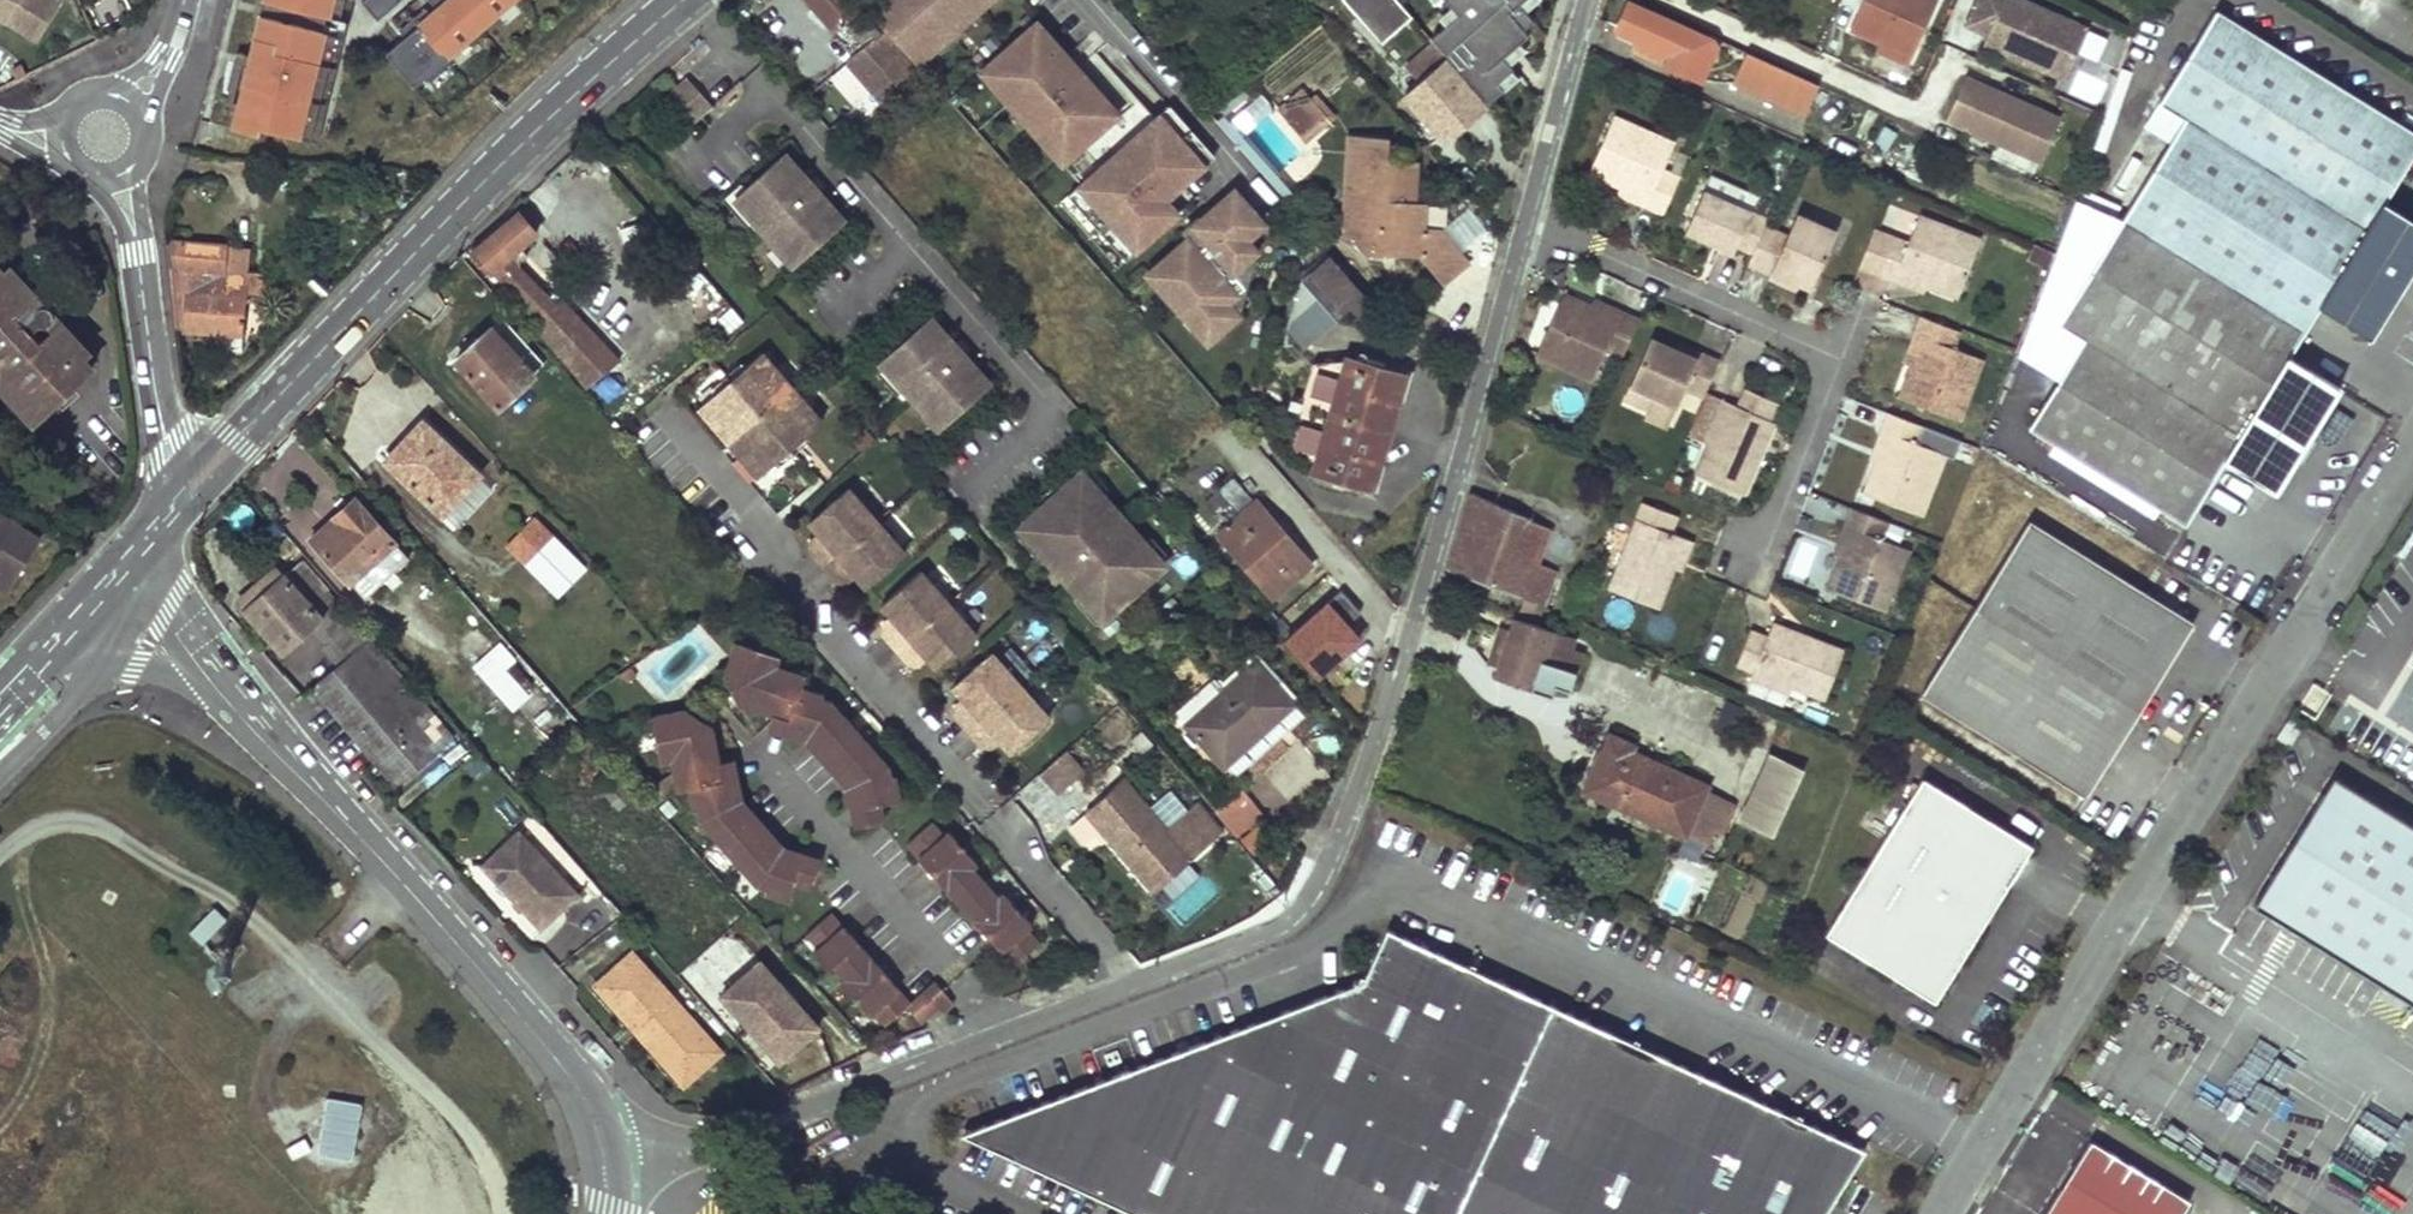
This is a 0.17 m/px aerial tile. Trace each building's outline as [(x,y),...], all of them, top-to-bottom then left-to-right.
[(55,0),(0,0),(0,18),(33,40),(58,2),(55,0)] [(263,4),(328,20),(333,0),(264,0),(263,4)] [(378,17),(402,0),(365,0),(378,17)] [(420,23),(447,62),(517,0),(447,0),(420,23)] [(856,0),(817,0),(861,51),(883,32),(856,0)] [(874,9),(922,64),(941,48),(936,42),(959,22),(964,28),(996,0),(885,0),(874,9)] [(1384,44),(1415,17),(1400,0),(1347,0),(1384,44)] [(1469,15),(1437,44),(1488,102),(1520,73),(1505,56),(1532,32),(1525,24),(1531,18),(1518,3),(1521,0),(1455,0),(1469,15)] [(1905,61),(1933,0),(1856,0),(1841,32),(1871,45),(1873,39),(1888,45),(1885,52),(1905,61)] [(2023,0),(1973,0),(1964,21),(1985,31),(1981,40),(2062,77),(2085,28),(2023,0)] [(1710,39),(1632,2),(1619,27),(1642,39),(1673,54),(1668,63),(1693,75),(1710,39)] [(2304,333),(2316,314),(2382,208),(2412,158),(2412,140),(2215,16),(2157,108),(2184,125),(2170,148),(2124,222),(2304,333)] [(323,37),(257,19),(230,125),(301,136),(323,37)] [(946,53),(969,33),(964,28),(959,22),(936,42),(941,48),(946,53)] [(991,79),(1072,171),(1119,130),(1107,115),(1116,108),(1086,74),(1078,82),(1069,73),(1054,55),(1062,47),(1047,29),(991,79)] [(919,73),(887,36),(864,55),(883,77),(871,87),(884,102),(919,73)] [(1668,63),(1673,54),(1642,39),(1638,48),(1668,63)] [(1873,39),(1871,45),(1885,52),(1888,45),(1873,39)] [(1410,69),(1422,83),(1408,95),(1446,140),(1488,102),(1450,59),(1451,58),(1437,44),(1410,69)] [(1062,47),(1054,55),(1069,73),(1078,82),(1086,74),(1062,47)] [(1803,122),(1821,85),(1753,54),(1735,90),(1803,122)] [(871,87),(883,77),(864,55),(853,64),(871,87)] [(713,105),(691,79),(665,101),(687,127),(713,105)] [(2073,125),(1978,82),(1958,125),(2036,160),(2042,147),(2060,155),(2073,125)] [(1327,115),(1303,87),(1280,108),(1303,135),(1327,115)] [(1116,108),(1107,115),(1119,130),(1128,122),(1116,108)] [(2184,125),(2157,108),(2142,131),(2170,148),(2184,125)] [(1223,166),(1179,115),(1123,164),(1151,196),(1140,205),(1112,173),(1069,210),(1125,275),(1187,222),(1174,208),(1223,166)] [(1670,143),(1612,118),(1591,161),(1609,169),(1603,181),(1619,188),(1648,200),(1644,208),(1660,214),(1676,178),(1659,170),(1670,143)] [(1358,167),(1359,140),(1350,140),(1342,236),(1352,238),(1354,213),(1364,204),(1367,167),(1358,167)] [(1352,238),(1370,257),(1385,243),(1398,244),(1397,252),(1420,254),(1443,283),(1468,264),(1445,234),(1457,223),(1440,206),(1419,205),(1420,173),(1400,171),(1393,163),(1390,163),(1390,143),(1359,140),(1358,167),(1367,167),(1364,204),(1354,213),(1352,238)] [(2060,155),(2042,147),(2036,160),(2053,168),(2060,155)] [(812,183),(787,154),(750,187),(740,196),(757,216),(759,218),(762,215),(781,237),(802,261),(803,262),(847,222),(822,194),(797,216),(787,205),(812,183)] [(1609,169),(1591,161),(1585,173),(1603,181),(1609,169)] [(1400,171),(1420,173),(1421,166),(1393,163),(1400,171)] [(1123,164),(1112,173),(1140,205),(1151,196),(1123,164)] [(750,187),(745,182),(726,198),(748,224),(757,216),(740,196),(750,187)] [(822,194),(812,183),(787,205),(797,216),(822,194)] [(1648,200),(1619,188),(1616,196),(1644,208),(1648,200)] [(1765,220),(1702,192),(1683,232),(1729,253),(1732,246),(1750,254),(1745,266),(1770,276),(1771,273),(1809,288),(1834,232),(1793,215),(1783,237),(1762,228),(1765,220)] [(1242,200),(1209,228),(1223,245),(1213,253),(1224,265),(1217,272),(1195,247),(1154,283),(1169,300),(1177,293),(1188,305),(1180,312),(1214,351),(1244,324),(1273,234),(1242,200)] [(2316,314),(2368,346),(2412,275),(2412,227),(2382,208),(2316,314)] [(542,241),(517,211),(474,248),(518,300),(510,307),(527,329),(534,325),(584,382),(612,357),(561,295),(553,302),(517,262),(542,241)] [(1980,241),(1916,215),(1905,243),(1890,236),(1875,273),(1894,280),(1897,274),(1923,284),(1942,292),(1946,280),(1961,286),(1980,241)] [(2304,333),(2124,222),(2059,326),(2082,341),(2027,429),(2184,526),(2222,465),(2227,457),(2250,419),(2256,410),(2285,363),(2304,333)] [(1209,228),(1192,243),(1195,247),(1217,272),(1224,265),(1213,253),(1223,245),(1209,228)] [(1857,266),(1875,273),(1890,236),(1871,229),(1857,266)] [(802,261),(781,237),(772,245),(793,269),(802,261)] [(176,328),(241,334),(246,261),(225,260),(225,246),(169,242),(176,328)] [(1365,292),(1334,254),(1308,279),(1294,320),(1311,341),(1351,305),(1365,292)] [(5,273),(0,267),(0,388),(33,423),(92,366),(83,356),(90,350),(11,268),(5,273)] [(1771,273),(1770,276),(1766,284),(1805,300),(1809,288),(1771,273)] [(1897,274),(1894,280),(1920,291),(1923,284),(1897,274)] [(1961,286),(1946,280),(1942,292),(1957,298),(1961,286)] [(1396,325),(1365,292),(1351,305),(1380,339),(1396,325)] [(1177,293),(1169,300),(1180,312),(1188,305),(1177,293)] [(1566,312),(1571,299),(1559,293),(1553,306),(1566,312)] [(1588,307),(1571,299),(1566,312),(1553,306),(1532,354),(1590,378),(1604,348),(1620,356),(1635,322),(1616,312),(1613,318),(1588,307)] [(1591,301),(1588,307),(1613,318),(1616,312),(1591,301)] [(1962,332),(1925,317),(1918,335),(1925,337),(1914,366),(1906,385),(1918,390),(1913,401),(1960,420),(1985,358),(1956,346),(1962,332)] [(958,346),(932,318),(895,351),(885,360),(903,379),(904,381),(907,379),(927,401),(947,424),(948,425),(993,385),(967,357),(943,379),(933,368),(958,346)] [(545,367),(505,319),(456,358),(498,407),(545,367)] [(1925,337),(1918,335),(1907,364),(1914,366),(1925,337)] [(1672,349),(1647,339),(1627,385),(1651,395),(1642,416),(1664,425),(1681,388),(1700,396),(1715,363),(1696,354),(1694,359),(1672,349)] [(1694,359),(1696,354),(1674,344),(1672,349),(1694,359)] [(895,351),(890,346),(872,362),(894,387),(903,379),(885,360),(895,351)] [(967,357),(958,346),(933,368),(943,379),(967,357)] [(822,420),(759,351),(696,408),(757,476),(822,420)] [(1408,372),(1350,355),(1318,470),(1376,487),(1408,372)] [(2227,457),(2222,465),(2273,497),(2337,395),(2330,391),(2285,363),(2256,410),(2250,419),(2227,457)] [(1918,390),(1906,385),(1901,397),(1913,401),(1918,390)] [(1774,401),(1741,387),(1733,404),(1726,401),(1707,443),(1692,476),(1739,495),(1771,420),(1766,418),(1774,401)] [(1707,443),(1726,401),(1720,398),(1701,440),(1707,443)] [(947,424),(927,401),(918,409),(938,432),(947,424)] [(1923,427),(1888,413),(1881,430),(1889,433),(1878,461),(1870,479),(1880,483),(1874,497),(1923,515),(1948,454),(1918,442),(1923,427)] [(478,474),(423,421),(384,458),(440,513),(478,474)] [(1889,433),(1881,430),(1870,458),(1878,461),(1889,433)] [(1110,485),(1097,471),(1090,478),(1102,492),(1110,485)] [(1090,478),(1085,473),(1065,491),(1062,494),(1066,498),(1058,506),(1053,501),(1030,523),(1041,535),(1035,539),(1046,552),(1060,567),(1094,537),(1104,548),(1070,579),(1084,594),(1095,606),(1100,602),(1111,614),(1135,593),(1130,589),(1139,581),(1144,586),(1147,583),(1167,565),(1163,560),(1148,544),(1104,494),(1102,492),(1090,478)] [(1880,483),(1870,479),(1864,493),(1874,497),(1880,483)] [(1257,509),(1234,480),(1207,503),(1218,517),(1224,511),(1237,526),(1222,537),(1275,601),(1315,567),(1261,506),(1257,509)] [(1059,483),(1047,494),(1053,501),(1058,506),(1066,498),(1062,494),(1065,491),(1059,483)] [(844,489),(804,525),(819,542),(807,554),(832,583),(847,570),(861,588),(899,552),(844,489)] [(1530,515),(1472,492),(1449,568),(1554,610),(1580,541),(1530,518),(1530,515)] [(395,543),(354,498),(333,516),(336,520),(313,541),(350,582),(368,566),(374,573),(399,551),(393,545),(395,543)] [(1810,498),(1807,512),(1838,519),(1841,505),(1810,498)] [(1672,515),(1639,502),(1607,588),(1656,607),(1665,584),(1684,539),(1666,532),(1672,515)] [(1887,522),(1851,508),(1844,526),(1851,528),(1839,558),(1833,573),(1843,577),(1837,592),(1886,611),(1910,548),(1881,537),(1887,522)] [(0,515),(0,584),(9,590),(40,540),(0,515)] [(548,525),(539,516),(527,527),(535,537),(548,525)] [(2193,623),(2028,520),(1922,693),(2086,795),(2193,623)] [(1041,535),(1030,523),(1018,533),(1040,557),(1046,552),(1035,539),(1041,535)] [(1851,528),(1844,526),(1832,555),(1839,558),(1851,528)] [(587,564),(556,529),(526,556),(557,591),(587,564)] [(1094,537),(1060,567),(1070,579),(1104,548),(1094,537)] [(1171,553),(1156,537),(1148,544),(1163,560),(1171,553)] [(1672,587),(1690,541),(1684,539),(1665,584),(1672,587)] [(372,641),(301,558),(245,610),(283,652),(317,623),(332,640),(325,647),(342,667),(372,641)] [(972,634),(916,571),(877,606),(892,623),(879,636),(906,665),(919,653),(934,669),(972,634)] [(1843,577),(1833,573),(1827,589),(1837,592),(1843,577)] [(1139,581),(1130,589),(1135,593),(1142,601),(1154,590),(1147,583),(1144,586),(1139,581)] [(1084,594),(1078,599),(1100,624),(1111,614),(1100,602),(1095,606),(1084,594)] [(1564,638),(1509,615),(1502,631),(1494,628),(1483,654),(1492,658),(1486,674),(1540,696),(1544,686),(1558,691),(1574,653),(1560,648),(1564,638)] [(1846,650),(1774,621),(1769,636),(1754,630),(1738,665),(1754,671),(1793,687),(1825,700),(1846,650)] [(775,656),(729,638),(716,673),(735,700),(765,711),(777,715),(783,699),(790,702),(781,725),(803,733),(805,736),(808,733),(813,739),(810,742),(818,751),(821,750),(826,756),(825,759),(848,784),(855,824),(877,820),(874,805),(896,800),(891,776),(886,777),(884,766),(828,702),(817,700),(819,695),(796,687),(800,676),(772,665),(775,656)] [(454,734),(372,641),(342,667),(318,688),(401,782),(454,734)] [(1045,717),(989,654),(950,688),(965,704),(951,717),(979,747),(992,736),(1007,752),(1045,717)] [(529,684),(509,662),(498,671),(517,695),(529,684)] [(634,674),(629,665),(619,673),(624,680),(634,674)] [(1296,707),(1261,668),(1193,728),(1227,767),(1296,707)] [(1793,687),(1754,671),(1751,679),(1789,695),(1793,687)] [(783,699),(777,715),(765,711),(759,726),(796,742),(838,790),(845,827),(855,824),(848,784),(825,759),(826,756),(821,750),(818,751),(810,742),(813,739),(808,733),(805,736),(803,733),(781,725),(790,702),(783,699)] [(683,705),(647,712),(657,760),(665,758),(671,787),(681,785),(686,808),(691,807),(694,819),(750,883),(759,886),(758,891),(783,899),(790,880),(803,885),(810,863),(772,850),(750,825),(748,826),(741,821),(745,819),(737,809),(734,811),(729,805),(731,803),(729,802),(724,777),(698,782),(696,774),(715,770),(713,759),(706,728),(683,705)] [(2292,715),(2296,718),(2300,711),(2296,708),(2292,715)] [(1633,745),(1610,736),(1587,789),(1684,832),(1704,786),(1705,784),(1630,751),(1633,745)] [(1804,763),(1770,748),(1746,801),(1781,816),(1804,763)] [(1069,750),(1043,774),(1059,793),(1086,769),(1069,750)] [(772,850),(810,863),(813,855),(776,843),(737,798),(728,756),(713,759),(715,770),(696,774),(698,782),(724,777),(729,802),(731,803),(729,805),(734,811),(737,809),(745,819),(741,821),(748,826),(750,825),(772,850)] [(2033,846),(1921,778),(1825,934),(1935,1003),(2033,846)] [(2335,780),(2255,907),(2412,1005),(2412,828),(2335,780)] [(1170,831),(1125,782),(1089,813),(1105,831),(1157,893),(1227,833),(1203,803),(1170,831)] [(1213,809),(1237,835),(1263,811),(1239,785),(1213,809)] [(1721,830),(1734,799),(1704,786),(1684,832),(1707,841),(1713,827),(1721,830)] [(1781,816),(1746,801),(1740,816),(1774,831),(1781,816)] [(1088,845),(1105,831),(1089,813),(1072,827),(1088,845)] [(938,834),(926,820),(901,844),(1007,965),(1033,941),(1021,929),(1025,925),(997,892),(993,896),(967,868),(971,864),(942,831),(938,834)] [(1248,850),(1276,841),(1269,820),(1241,829),(1248,850)] [(523,833),(486,866),(542,929),(579,896),(523,833)] [(214,906),(189,934),(202,946),(227,918),(214,906)] [(905,1001),(826,911),(801,934),(813,948),(809,952),(823,968),(828,964),(839,977),(835,981),(864,1015),(870,1010),(882,1023),(899,1007),(913,1022),(931,1006),(937,1012),(948,1002),(929,982),(905,1001)] [(1387,929),(1364,983),(967,1133),(1140,1213),(1826,1213),(1866,1148),(1387,929)] [(674,995),(635,950),(600,981),(600,985),(630,1019),(642,1016),(648,1022),(646,1038),(678,1074),(689,1081),(720,1052),(680,1006),(674,995)] [(767,969),(731,1000),(789,1065),(824,1033),(767,969)] [(317,1157),(351,1162),(360,1105),(325,1100),(317,1157)] [(2188,1203),(2093,1144),(2049,1213),(2181,1213),(2188,1203)]
